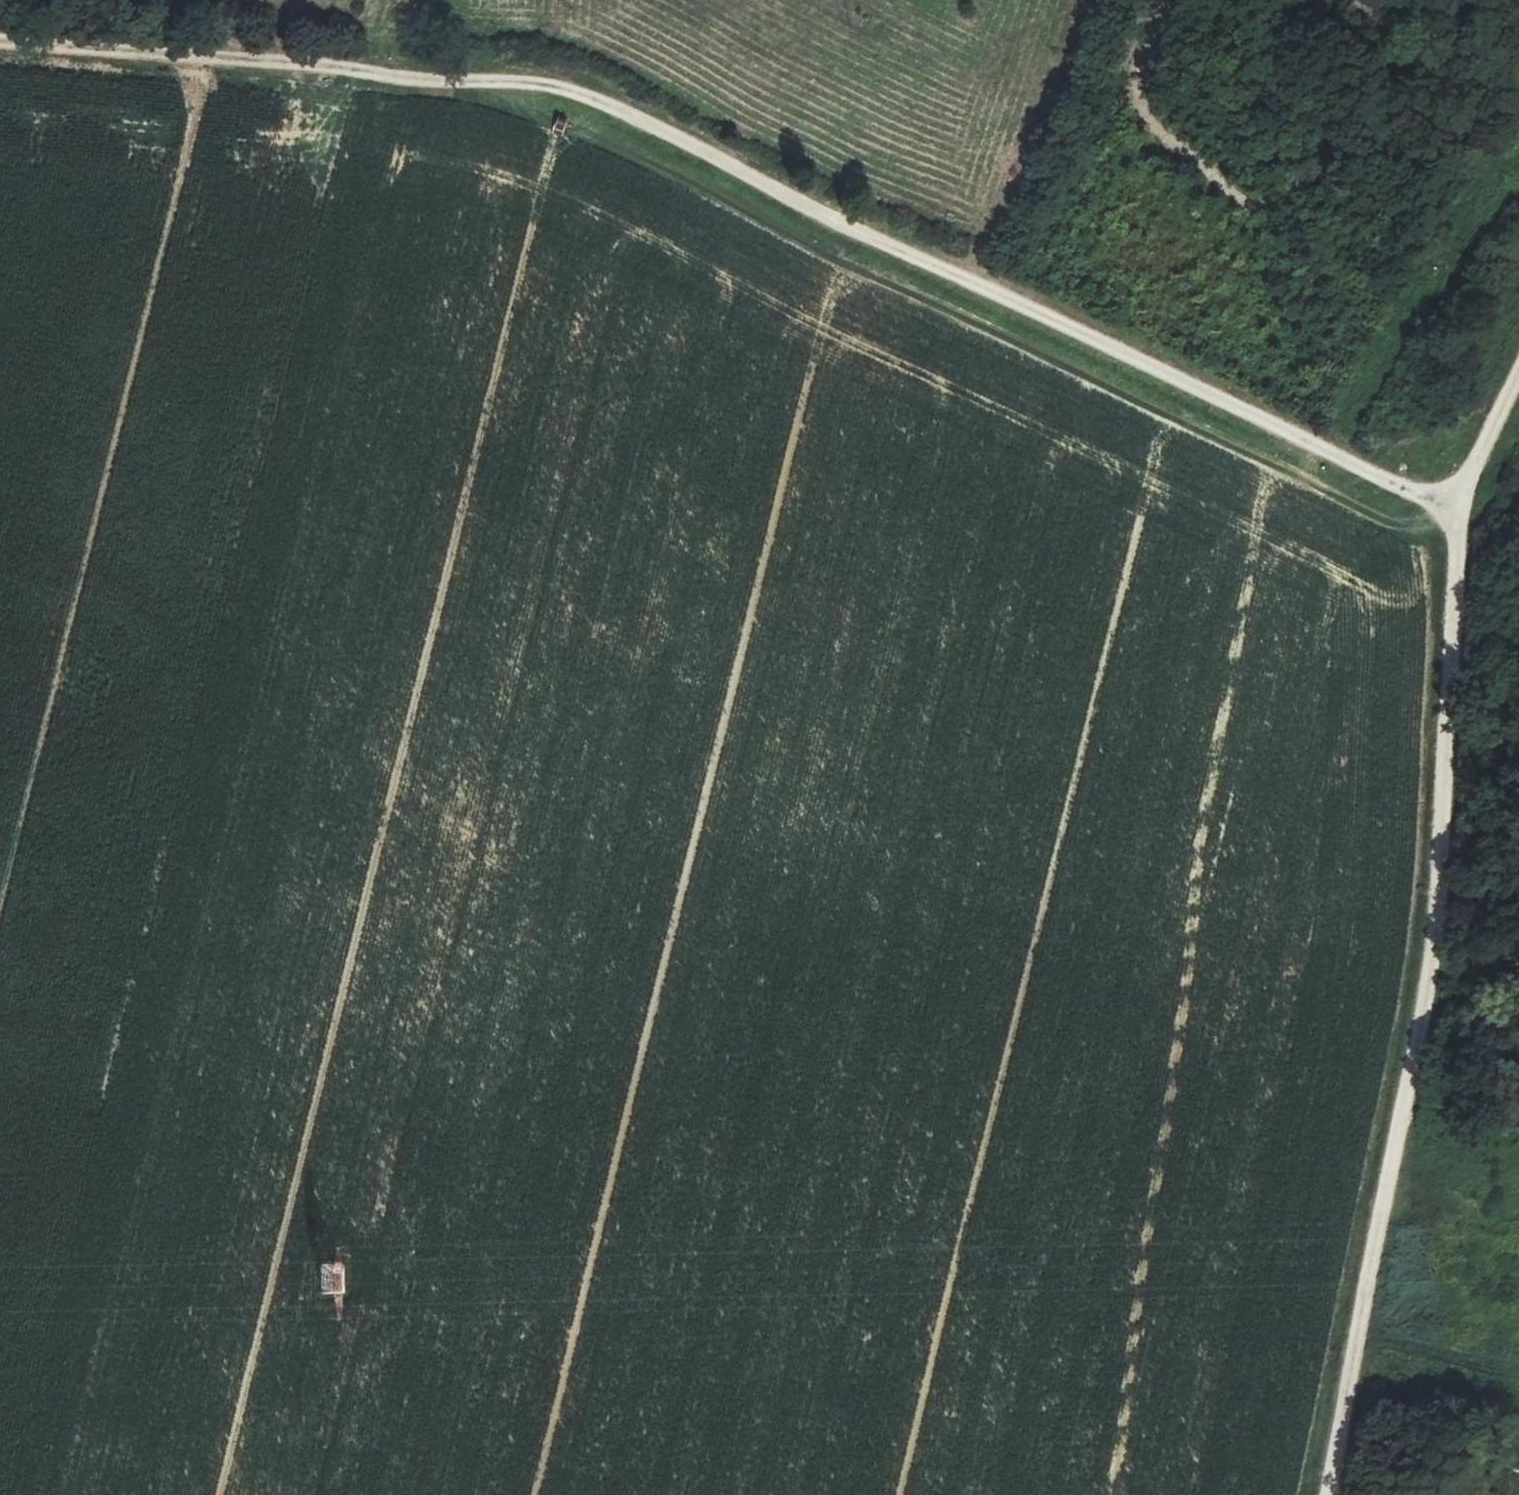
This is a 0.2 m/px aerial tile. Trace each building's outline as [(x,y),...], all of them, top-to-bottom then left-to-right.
[(342,1297),(342,1265),(319,1265),(319,1297),(342,1297)]
